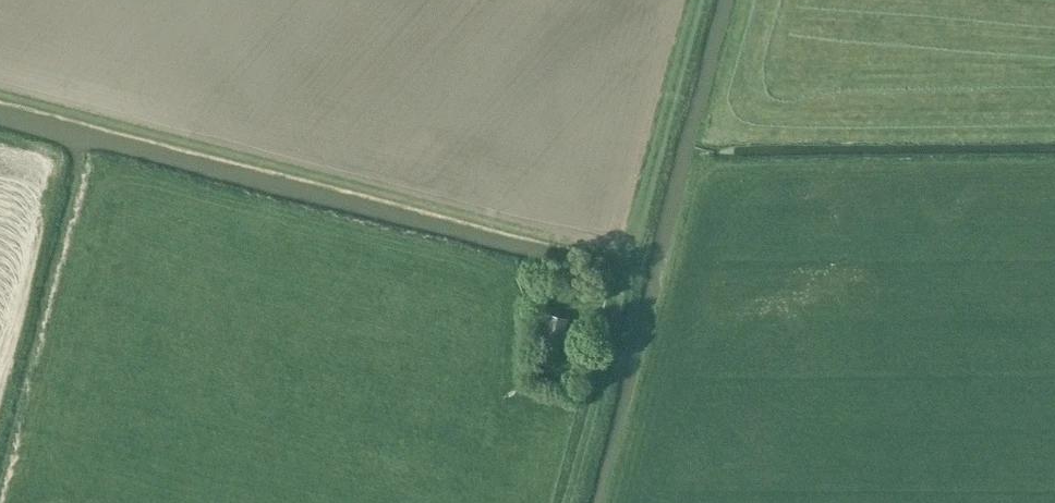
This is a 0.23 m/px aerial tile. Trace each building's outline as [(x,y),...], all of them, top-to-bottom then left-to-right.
[(586,325),(557,317),(545,362),(574,369),(586,325)]
